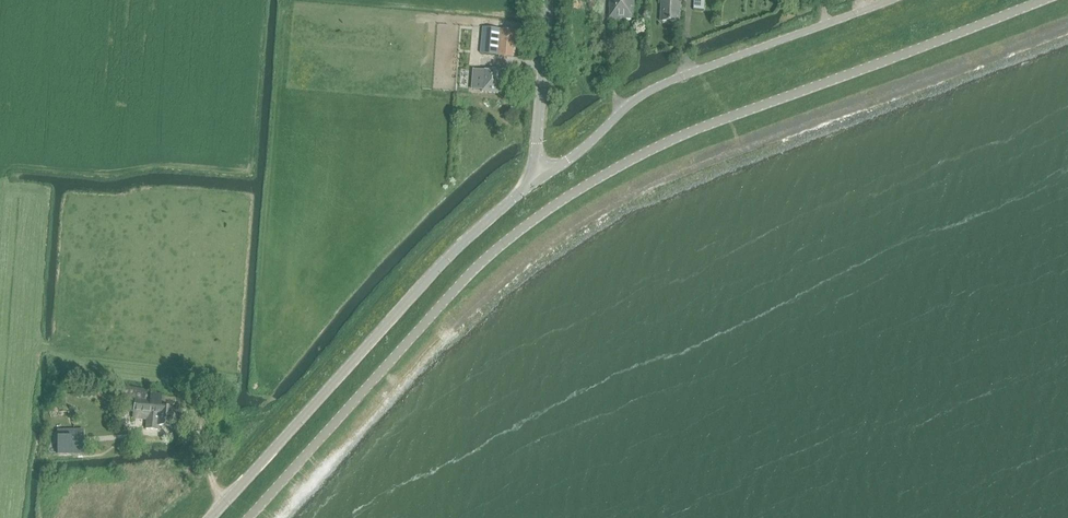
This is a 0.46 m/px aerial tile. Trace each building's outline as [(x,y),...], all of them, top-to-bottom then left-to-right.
[(634,20),(635,0),(611,0),(610,19),(634,20)] [(704,0),(694,0),(694,9),(704,10),(704,0)] [(661,22),(679,23),(680,4),(662,3),(661,22)] [(454,91),(457,24),(433,23),(430,90),(454,91)] [(481,55),(522,58),(524,32),(484,29),(481,55)] [(481,91),(501,93),(503,80),(505,80),(506,71),(492,70),(492,71),(483,71),(481,91)] [(122,388),(121,403),(121,407),(122,409),(123,410),(124,411),(148,414),(146,428),(157,429),(157,426),(170,427),(171,420),(175,421),(177,416),(172,413),(173,405),(175,400),(176,399),(176,397),(162,395),(162,394),(151,393),(151,390),(122,388)] [(57,449),(57,456),(71,455),(70,437),(58,437),(57,443),(57,444),(56,444),(56,445),(55,446),(56,447),(56,448),(57,448),(57,449)] [(209,487),(199,486),(198,502),(208,502),(209,487)]
